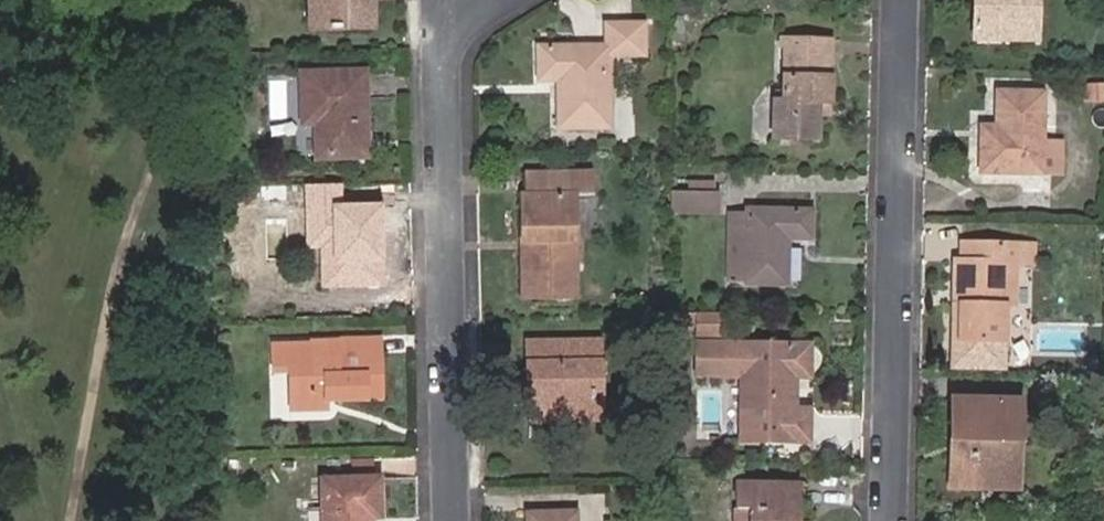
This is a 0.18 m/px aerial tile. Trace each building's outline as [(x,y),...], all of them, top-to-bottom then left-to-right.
[(310,13),(321,13),(322,31),(372,30),(371,7),(364,7),(364,0),(309,0),(310,13)] [(973,40),(1023,40),(1024,0),(973,0),(973,40)] [(1036,0),(1024,0),(1023,40),(1036,40),(1036,0)] [(310,31),(322,31),(321,13),(310,13),(310,31)] [(643,56),(643,24),(606,24),(606,47),(539,48),(539,83),(557,82),(559,129),(608,128),(607,57),(643,56)] [(818,104),(827,104),(830,43),(784,41),(782,90),(782,103),(774,102),(771,139),(817,140),(818,117),(818,104)] [(366,159),(365,72),(301,74),(301,126),(314,125),(316,160),(366,159)] [(782,103),(782,90),(774,90),(774,102),(782,103)] [(1042,174),(1042,143),(1043,93),(997,91),(996,126),(996,141),(980,139),(979,173),(1008,174),(1008,161),(1018,162),(1018,174),(1042,174)] [(827,117),(827,104),(818,104),(818,117),(827,117)] [(996,141),(996,126),(981,125),(980,139),(996,141)] [(1060,143),(1042,143),(1042,174),(1059,175),(1060,143)] [(1008,174),(1018,174),(1018,162),(1008,161),(1008,174)] [(589,195),(589,174),(527,175),(527,196),(521,196),(521,297),(576,296),(575,195),(589,195)] [(669,196),(669,214),(714,214),(715,196),(669,196)] [(363,262),(380,261),(379,208),(307,211),(308,248),(321,247),(334,247),(335,287),(363,286),(363,262)] [(729,215),(727,284),(785,286),(787,240),(810,241),(811,211),(746,210),(746,216),(729,215)] [(991,264),(991,245),(960,244),(960,263),(991,264)] [(965,307),(964,341),(1004,342),(1007,264),(1032,264),(1032,246),(991,245),(991,264),(960,263),(954,263),(952,299),(957,299),(969,300),(969,307),(965,307)] [(334,247),(321,247),(323,287),(335,287),(334,247)] [(381,286),(380,261),(363,262),(363,286),(381,286)] [(956,341),(964,341),(965,307),(969,307),(969,300),(957,299),(956,341)] [(381,400),(379,340),(310,342),(310,346),(288,346),(289,368),(290,410),(325,410),(325,401),(381,400)] [(536,384),(529,384),(514,384),(515,405),(541,404),(541,412),(598,411),(599,342),(559,343),(559,348),(528,348),(528,370),(535,370),(536,384)] [(793,409),(794,375),(808,375),(809,345),(744,343),(699,342),(698,372),(743,374),(742,438),(807,440),(808,410),(793,409)] [(289,368),(288,346),(272,346),(272,368),(289,368)] [(963,474),(1017,475),(1019,402),(951,401),(950,437),(964,438),(963,474)] [(1016,490),(1017,475),(963,474),(964,438),(950,437),(949,489),(1016,490)] [(380,479),(322,480),(322,520),(372,520),(380,520),(380,479)] [(796,509),(797,486),(736,485),(736,510),(749,510),(749,520),(796,520),(796,509)] [(796,509),(796,520),(804,520),(805,509),(796,509)] [(736,510),(736,520),(749,520),(749,510),(736,510)]
